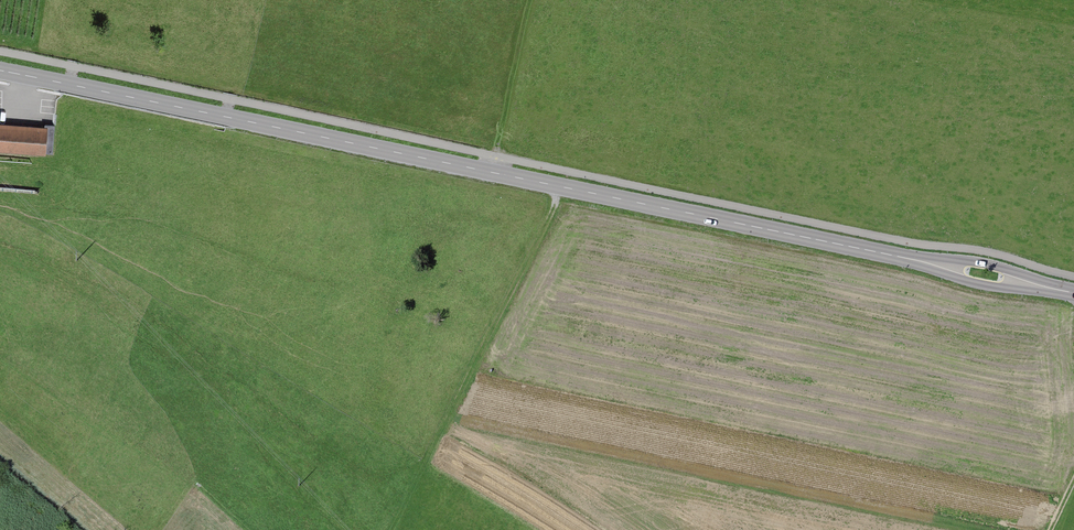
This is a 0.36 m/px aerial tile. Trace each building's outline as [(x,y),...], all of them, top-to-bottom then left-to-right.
[(0,123),(0,150),(33,153),(44,155),(44,152),(46,128),(0,123)] [(46,124),(46,128),(44,152),(52,153),(55,125),(46,124)]
